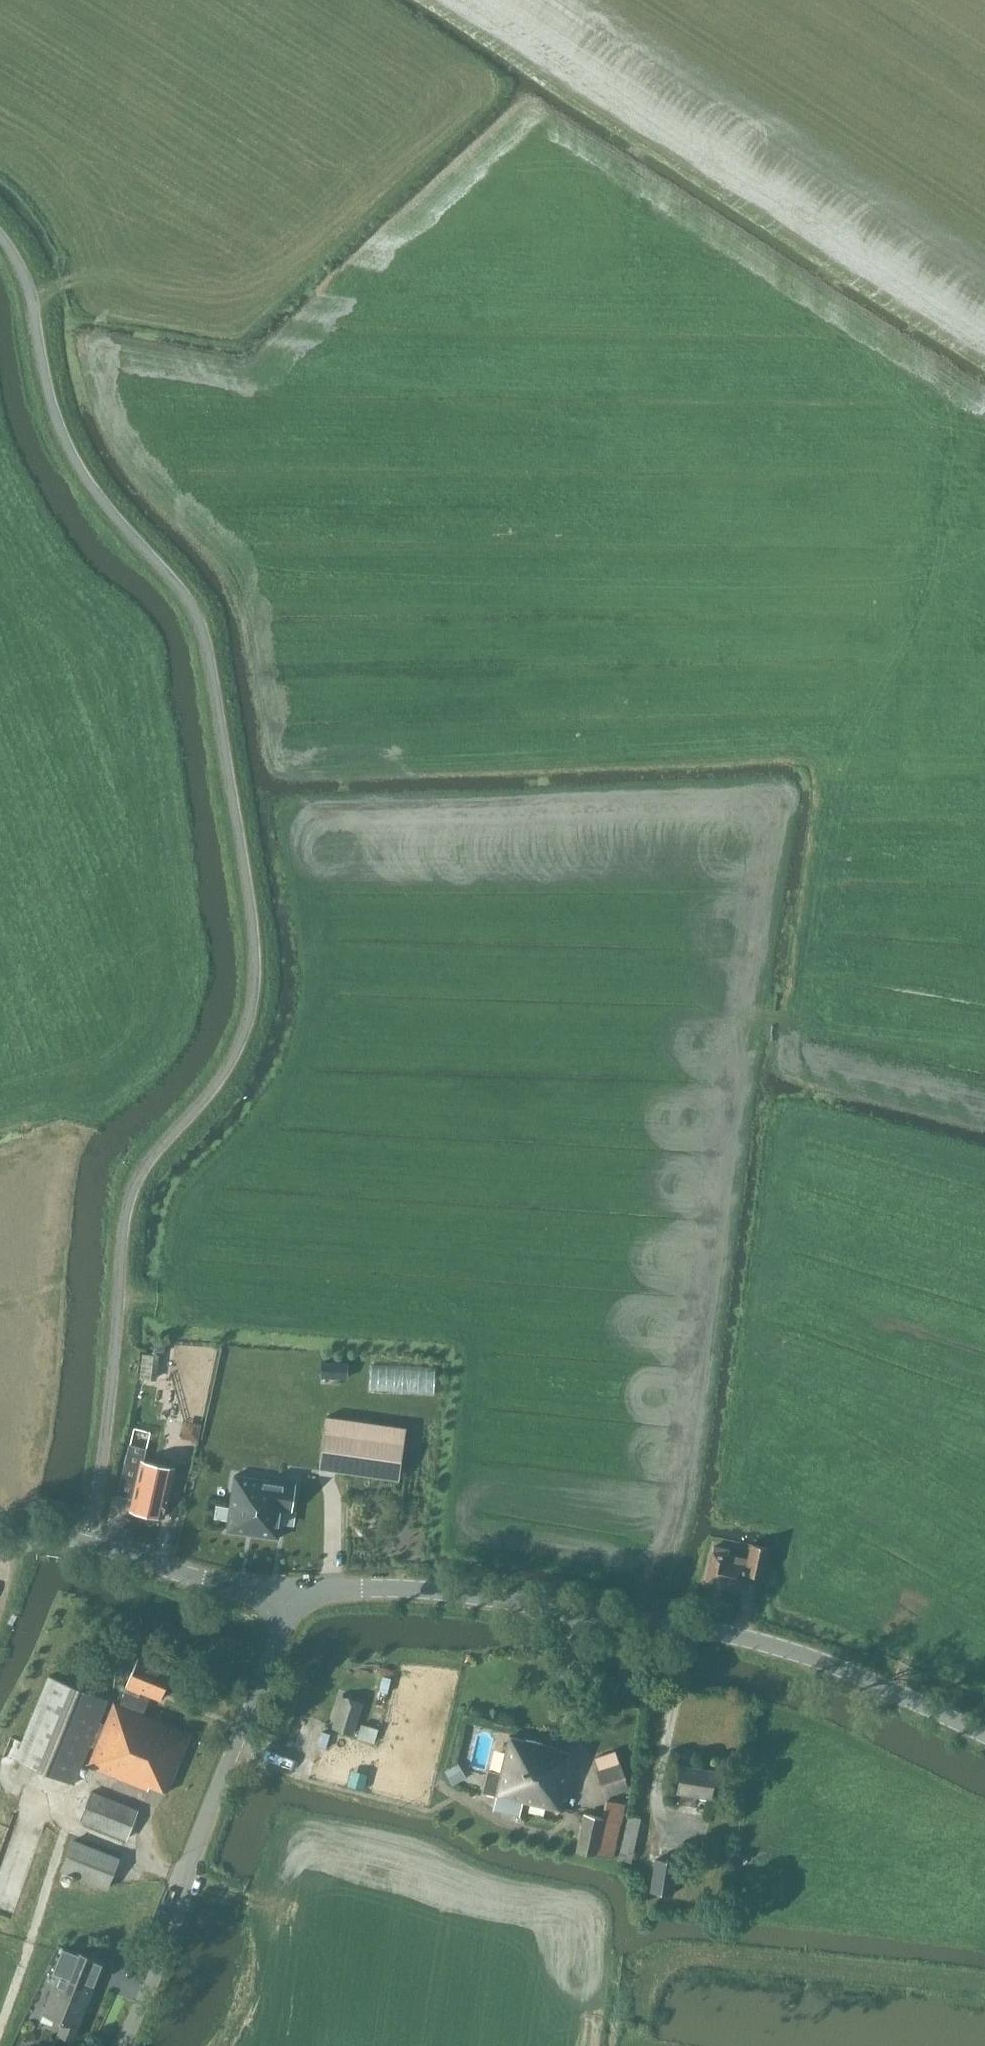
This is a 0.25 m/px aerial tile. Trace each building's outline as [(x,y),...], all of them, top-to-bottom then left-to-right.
[(407,1426),(327,1416),(320,1465),(400,1476),(407,1426)] [(130,1444),(129,1447),(117,1495),(133,1499),(130,1510),(163,1518),(175,1469),(144,1461),(147,1449),(130,1444)] [(232,1475),(226,1529),(225,1529),(225,1531),(227,1531),(276,1537),(278,1538),(278,1535),(281,1508),(291,1509),(294,1483),(232,1475)] [(763,1578),(770,1547),(752,1544),(748,1558),(729,1554),(730,1549),(714,1546),(706,1580),(742,1588),(745,1573),(763,1578)] [(74,1785),(90,1746),(96,1748),(88,1766),(141,1787),(143,1784),(168,1794),(192,1734),(142,1714),(149,1697),(160,1701),(172,1671),(139,1658),(127,1689),(121,1706),(114,1703),(105,1725),(100,1723),(108,1701),(49,1677),(15,1761),(74,1785)] [(363,1703),(343,1697),(333,1727),(353,1734),(363,1703)] [(365,1711),(360,1725),(377,1731),(382,1716),(365,1711)] [(488,1770),(484,1790),(499,1794),(495,1809),(522,1815),(525,1800),(561,1809),(574,1753),(558,1749),(558,1746),(512,1736),(503,1774),(488,1770)] [(458,1763),(445,1771),(454,1786),(467,1778),(458,1763)] [(620,1764),(597,1772),(605,1795),(628,1788),(620,1764)] [(718,1770),(682,1764),(675,1803),(694,1806),(695,1796),(713,1799),(718,1770)] [(139,1810),(92,1792),(81,1821),(128,1838),(139,1810)] [(585,1814),(577,1850),(613,1858),(622,1822),(626,1805),(605,1800),(601,1817),(585,1814)] [(629,1816),(619,1859),(631,1862),(641,1819),(629,1816)] [(120,1857),(74,1839),(62,1872),(108,1890),(120,1857)] [(655,1859),(651,1891),(673,1894),(677,1862),(655,1859)] [(100,1960),(75,1950),(74,1952),(64,1948),(55,1970),(60,1972),(43,2013),(63,2021),(58,2033),(73,2039),(85,2010),(81,2008),(91,1984),(90,1983),(100,1960)] [(60,1972),(55,1970),(50,1983),(55,1985),(60,1972)]
